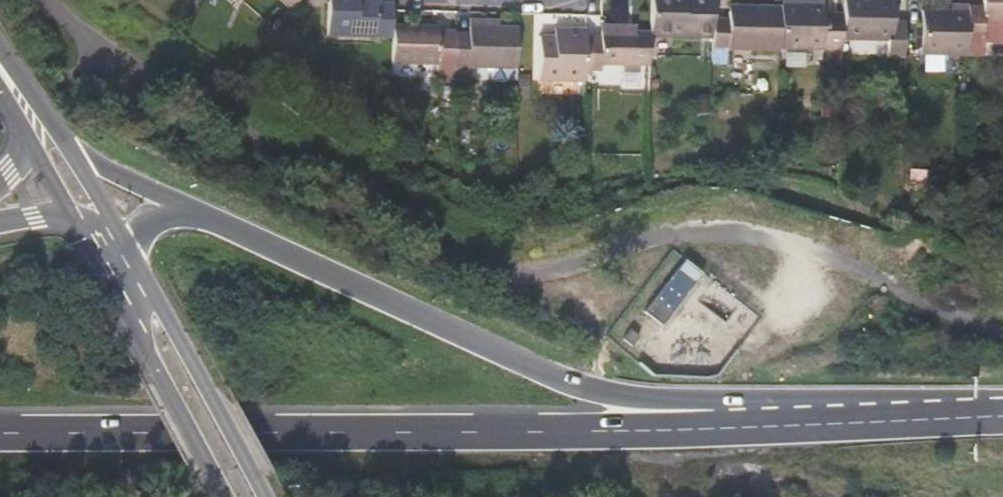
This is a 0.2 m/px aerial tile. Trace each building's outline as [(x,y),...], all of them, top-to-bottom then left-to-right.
[(288,8),(297,0),(280,0),(288,8)] [(392,37),(392,24),(392,10),(393,4),(379,4),(378,0),(328,0),(327,36),(392,37)] [(712,36),(712,18),(713,0),(650,0),(649,33),(649,34),(712,36)] [(905,21),(893,21),(894,0),(843,0),(842,15),(842,37),(888,39),(888,55),(905,56),(905,21)] [(983,41),(983,30),(1002,31),(1002,0),(984,0),(983,10),(968,10),(967,40),(983,41)] [(824,15),(825,6),(780,5),(780,7),(779,46),(842,48),(842,37),(842,15),(824,15)] [(968,10),(968,5),(950,5),(950,12),(921,12),(920,54),(966,56),(967,40),(968,10)] [(780,7),(752,6),(752,13),(727,13),(727,19),(712,18),(712,36),(711,62),(726,62),(726,48),(779,49),(779,46),(780,7)] [(436,74),(454,74),(454,33),(454,30),(437,30),(437,25),(392,24),(392,37),(391,62),(435,62),(436,74)] [(517,26),(499,26),(468,25),(467,33),(454,33),(454,74),(453,79),(466,79),(466,66),(516,68),(517,26)] [(584,29),(568,29),(567,36),(552,36),(536,35),(535,74),(583,75),(583,67),(584,37),(584,29)] [(649,33),(631,32),(599,31),(599,38),(584,37),(583,67),(599,67),(599,62),(649,63),(649,34),(649,33)] [(516,89),(527,89),(527,72),(516,72),(516,89)] [(527,97),(527,89),(516,89),(515,97),(527,97)] [(706,94),(695,94),(695,115),(707,114),(706,94)] [(925,171),(911,170),(911,179),(925,180),(925,171)] [(678,265),(652,300),(670,313),(696,279),(702,271),(684,257),(678,265)] [(639,335),(630,329),(623,338),(632,345),(639,335)]
